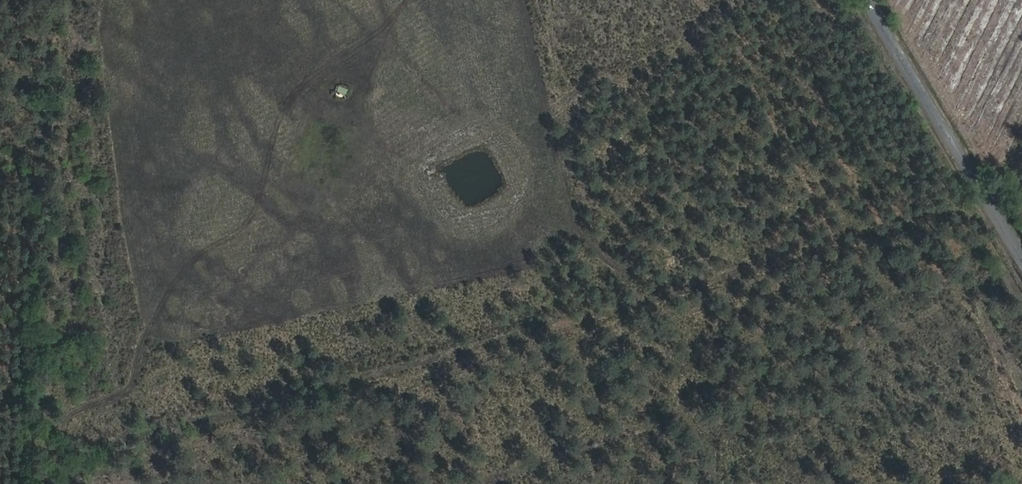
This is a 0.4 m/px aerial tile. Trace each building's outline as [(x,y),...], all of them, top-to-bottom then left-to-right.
[(336,94),(346,96),(347,87),(338,85),(336,94)]
